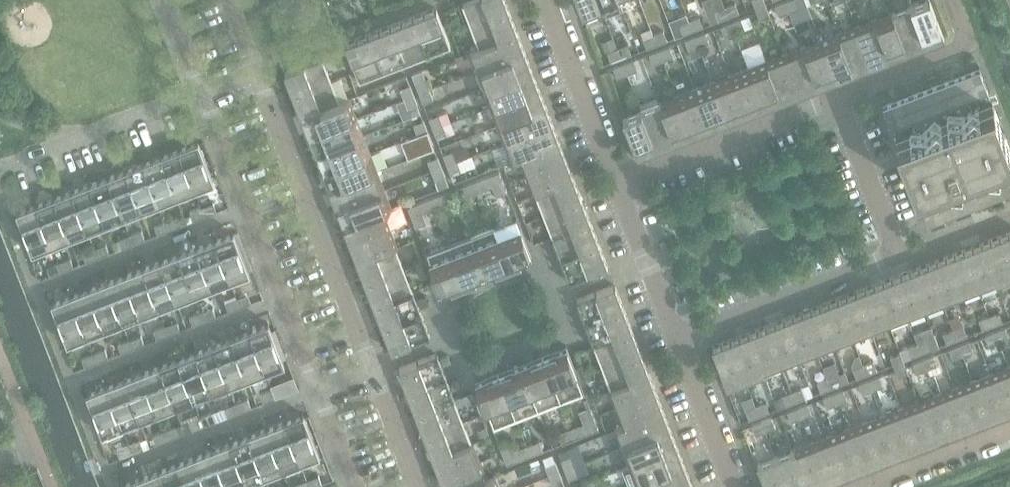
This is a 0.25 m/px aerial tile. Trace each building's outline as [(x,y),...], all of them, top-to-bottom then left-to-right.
[(470,26),(509,11),(505,0),(469,0),(461,3),(470,26)] [(599,0),(577,0),(582,12),(601,5),(599,0)] [(766,5),(764,0),(752,0),(756,9),(766,5)] [(789,11),(799,7),(796,0),(788,0),(785,1),(789,11)] [(926,45),(944,38),(930,0),(923,0),(910,5),(926,45)] [(789,11),(785,1),(775,5),(779,15),(789,11)] [(725,6),(729,17),(739,13),(735,2),(725,6)] [(766,5),(756,9),(760,19),(769,16),(766,5)] [(892,12),(908,52),(926,45),(910,5),(892,12)] [(729,17),(725,6),(714,10),(718,20),(729,17)] [(412,17),(427,56),(451,47),(436,8),(412,17)] [(469,51),(469,52),(518,34),(509,11),(470,26),(478,48),(469,51)] [(874,19),(890,59),(908,52),(892,12),(874,19)] [(689,20),(693,30),(703,26),(699,16),(689,20)] [(427,56),(412,17),(390,25),(405,64),(427,56)] [(731,22),(735,32),(745,28),(741,18),(731,22)] [(856,26),(872,66),(890,59),(874,19),(856,26)] [(693,30),(689,20),(678,24),(682,34),(693,30)] [(735,32),(731,22),(720,26),(724,36),(735,32)] [(405,64),(390,25),(367,34),(382,73),(405,64)] [(838,33),(854,73),(872,66),(856,26),(838,33)] [(653,34),(657,44),(667,40),(663,30),(653,34)] [(695,36),(699,46),(709,42),(705,32),(695,36)] [(821,40),(836,80),(854,73),(838,33),(821,40)] [(382,73),(367,34),(344,43),(359,82),(382,73)] [(469,52),(476,70),(525,52),(518,34),(469,52)] [(657,44),(653,34),(643,38),(647,48),(657,44)] [(699,46),(695,36),(685,40),(689,50),(699,46)] [(616,48),(612,39),(602,43),(605,52),(607,52),(616,48)] [(803,46),(818,87),(836,80),(821,40),(803,46)] [(617,48),(621,58),(631,54),(627,44),(617,48)] [(659,50),(663,60),(673,56),(669,46),(659,50)] [(785,53),(800,94),(818,87),(803,46),(785,53)] [(621,58),(617,48),(616,48),(607,52),(611,62),(621,58)] [(663,60),(659,50),(649,54),(653,64),(663,60)] [(782,101),(767,60),(763,51),(745,58),(748,67),(764,108),(782,101)] [(476,70),(483,88),(532,70),(525,52),(476,70)] [(767,60),(782,101),(800,94),(785,53),(767,60)] [(292,95),(331,80),(322,57),(283,72),(292,95)] [(623,64),(627,74),(637,70),(633,60),(623,64)] [(627,74),(623,64),(613,68),(617,78),(627,74)] [(1009,190),(1009,146),(979,66),(882,104),(928,222),(1009,190)] [(730,74),(746,115),(764,108),(748,67),(730,74)] [(483,88),(490,106),(538,87),(532,70),(483,88)] [(746,115),(730,74),(713,81),(728,122),(746,115)] [(419,92),(429,88),(425,78),(415,82),(419,92)] [(331,80),(292,95),(301,117),(349,99),(349,98),(339,101),(331,80)] [(710,128),(728,122),(713,81),(695,88),(710,128)] [(403,98),(413,94),(409,84),(399,88),(403,98)] [(545,106),(538,87),(490,106),(497,124),(545,106)] [(429,88),(419,92),(423,103),(433,99),(429,88)] [(692,135),(710,128),(695,88),(677,95),(692,135)] [(413,94),(403,98),(407,109),(417,105),(413,94)] [(674,142),(692,135),(677,95),(659,102),(674,142)] [(349,99),(301,117),(308,135),(356,117),(349,99)] [(656,149),(674,142),(659,102),(641,109),(656,149)] [(497,124),(504,142),(552,124),(545,106),(497,124)] [(637,157),(656,149),(641,109),(622,116),(637,157)] [(451,121),(447,111),(439,114),(443,124),(451,121)] [(433,128),(443,124),(439,114),(429,118),(433,128)] [(315,153),(363,135),(356,117),(308,135),(315,153)] [(417,134),(427,130),(423,120),(413,124),(417,134)] [(443,124),(433,128),(437,138),(447,134),(443,124)] [(511,160),(559,142),(552,124),(504,142),(511,160)] [(417,134),(401,140),(408,158),(434,148),(431,140),(427,130),(417,134)] [(363,135),(315,153),(322,171),(370,152),(363,135)] [(179,150),(194,187),(211,180),(212,183),(214,182),(197,140),(196,140),(197,143),(179,150)] [(559,142),(511,160),(511,161),(520,158),(526,175),(566,160),(559,142)] [(194,187),(179,150),(161,157),(176,194),(194,187)] [(447,164),(457,160),(453,150),(443,154),(447,164)] [(370,152),(322,171),(329,189),(377,171),(370,152)] [(431,171),(441,166),(437,156),(427,160),(431,171)] [(143,164),(158,201),(176,194),(161,157),(143,164)] [(457,160),(447,164),(451,175),(461,171),(457,160)] [(533,193),(573,177),(566,160),(526,175),(533,193)] [(126,170),(140,208),(158,201),(143,164),(126,170)] [(441,166),(431,171),(435,181),(445,177),(441,166)] [(108,177),(122,215),(140,208),(126,170),(108,177)] [(377,171),(329,189),(336,208),(384,189),(377,171)] [(488,175),(492,186),(496,196),(507,192),(499,171),(488,175)] [(492,186),(488,175),(476,181),(480,191),(492,186)] [(90,184),(104,222),(122,215),(108,177),(90,184)] [(543,215),(582,200),(573,177),(533,193),(533,194),(535,193),(543,215)] [(480,191),(476,181),(463,186),(467,196),(480,191)] [(72,191),(86,229),(104,222),(90,184),(72,191)] [(384,189),(336,208),(343,225),(391,207),(384,189)] [(54,198),(68,236),(86,229),(72,191),(54,198)] [(431,198),(435,208),(448,203),(444,193),(431,198)] [(36,205),(51,243),(68,236),(54,198),(36,205)] [(435,208),(431,198),(418,203),(422,213),(435,208)] [(552,237),(591,222),(582,200),(543,215),(552,237)] [(202,207),(205,216),(217,211),(213,202),(202,207)] [(422,213),(418,203),(408,207),(415,227),(426,223),(422,213)] [(51,243),(36,205),(19,212),(18,209),(16,210),(17,213),(31,249),(33,253),(34,252),(33,249),(51,243)] [(205,216),(202,207),(190,211),(193,220),(205,216)] [(391,207),(343,225),(350,243),(390,228),(383,211),(391,208),(391,207)] [(31,249),(17,213),(13,214),(27,251),(31,249)] [(166,220),(169,230),(181,225),(177,216),(166,220)] [(493,225),(508,265),(521,260),(521,259),(531,255),(516,216),(493,225)] [(169,230),(166,220),(154,225),(157,234),(169,230)] [(560,260),(599,245),(591,222),(552,237),(560,260)] [(471,234),(486,273),(495,269),(496,270),(508,265),(493,225),(471,234)] [(390,228),(350,243),(356,261),(397,246),(390,228)] [(130,234),(133,243),(145,239),(142,230),(130,234)] [(214,241),(229,278),(246,272),(247,274),(249,273),(232,231),(231,231),(232,234),(214,241)] [(253,269),(238,232),(233,233),(248,271),(253,269)] [(1009,263),(1009,232),(999,236),(1009,263)] [(133,243),(130,234),(118,239),(122,248),(133,243)] [(448,243),(463,282),(476,277),(486,273),(471,234),(448,243)] [(999,236),(981,243),(997,283),(1009,278),(1009,263),(999,236)] [(229,278),(214,241),(197,248),(211,285),(229,278)] [(463,282),(448,243),(425,252),(440,290),(451,286),(451,287),(463,282)] [(997,283),(981,243),(964,250),(979,290),(997,283)] [(94,248),(97,257),(109,253),(106,244),(94,248)] [(599,245),(560,260),(569,283),(608,268),(599,245)] [(397,246),(356,261),(365,284),(404,268),(396,247),(397,247),(397,246)] [(97,257),(94,248),(82,253),(86,262),(97,257)] [(179,255),(193,292),(211,285),(197,248),(179,255)] [(964,250),(946,257),(961,297),(979,290),(964,250)] [(193,292),(179,255),(161,261),(175,299),(193,292)] [(928,264),(943,304),(961,297),(946,257),(928,264)] [(58,262),(62,271),(73,267),(70,258),(58,262)] [(143,268),(158,306),(175,299),(161,261),(143,268)] [(62,271),(58,262),(47,267),(50,276),(62,271)] [(943,304),(928,264),(910,271),(925,311),(943,304)] [(158,306),(143,268),(125,275),(140,313),(158,306)] [(404,268),(365,284),(374,306),(413,291),(404,268)] [(925,311),(910,271),(892,278),(907,318),(925,311)] [(107,282),(122,320),(140,313),(125,275),(107,282)] [(874,285),(890,325),(907,318),(892,278),(874,285)] [(122,320),(107,282),(89,289),(104,327),(122,320)] [(585,323),(624,308),(615,285),(576,299),(585,323)] [(890,325),(874,285),(856,292),(871,332),(890,325)] [(71,296),(86,334),(104,327),(89,289),(71,296)] [(421,313),(413,291),(374,306),(382,328),(421,313)] [(838,299),(853,339),(871,332),(856,292),(838,299)] [(237,298),(240,307),(252,302),(248,293),(237,298)] [(86,334),(71,296),(54,303),(53,300),(51,300),(68,343),(69,343),(68,340),(86,334)] [(428,303),(425,296),(417,299),(421,306),(428,303)] [(240,307),(237,298),(225,302),(229,311),(240,307)] [(853,339),(838,299),(820,306),(835,346),(853,339)] [(835,346),(820,306),(802,312),(817,353),(835,346)] [(201,312),(204,321),(216,316),(212,307),(201,312)] [(593,345),(632,330),(624,308),(585,323),(593,345)] [(204,321),(201,312),(189,316),(193,325),(204,321)] [(817,353),(802,312),(784,319),(799,360),(817,353)] [(989,316),(993,326),(1003,322),(999,312),(989,316)] [(421,313),(382,328),(391,352),(430,337),(421,313)] [(993,326),(989,316),(979,319),(983,330),(993,326)] [(799,360),(784,319),(766,326),(782,366),(799,360)] [(165,326),(168,334),(180,330),(177,321),(165,326)] [(250,332),(264,369),(282,362),(283,365),(284,365),(268,322),(266,322),(267,325),(250,332)] [(953,329),(957,340),(967,336),(963,325),(953,329)] [(168,334),(165,326),(153,330),(157,339),(168,334)] [(782,366),(766,326),(748,333),(764,373),(782,366)] [(995,331),(999,341),(1009,338),(1005,327),(995,331)] [(286,358),(275,328),(271,330),(282,359),(286,358)] [(928,339),(924,328),(913,333),(917,343),(928,339)] [(957,340),(953,329),(943,333),(947,343),(957,340)] [(602,368),(641,353),(632,330),(593,345),(602,368)] [(999,341),(995,331),(985,335),(989,345),(999,341)] [(232,339),(246,376),(264,369),(250,332),(232,339)] [(764,373),(748,333),(730,340),(746,380),(764,373)] [(129,339),(133,348),(144,344),(141,335),(129,339)] [(133,348),(129,339),(117,344),(121,353),(133,348)] [(214,345),(228,383),(246,376),(232,339),(214,345)] [(917,343),(921,353),(932,349),(928,339),(917,343)] [(746,380),(730,340),(711,347),(727,388),(746,380)] [(969,341),(959,345),(963,355),(973,351),(969,341)] [(921,353),(917,343),(907,347),(911,357),(921,353)] [(196,352),(211,390),(228,383),(214,345),(196,352)] [(963,355),(959,345),(949,349),(953,359),(963,355)] [(543,354),(561,402),(585,393),(566,346),(556,350),(555,349),(543,354)] [(93,353),(97,362),(108,358),(105,349),(93,353)] [(178,359),(193,397),(211,390),(196,352),(178,359)] [(894,367),(904,363),(900,352),(890,356),(894,367)] [(97,362),(93,353),(82,358),(85,367),(97,362)] [(407,392),(446,377),(437,353),(398,368),(407,392)] [(609,391),(650,375),(641,353),(602,368),(610,389),(609,390),(609,391)] [(521,363),(539,411),(561,402),(543,354),(530,359),(530,360),(521,363)] [(441,358),(444,364),(450,362),(447,355),(441,358)] [(923,359),(927,369),(938,365),(934,355),(923,359)] [(193,397),(178,359),(160,366),(175,404),(193,397)] [(927,369),(923,359),(913,363),(917,373),(927,369)] [(863,364),(867,374),(877,370),(873,360),(863,364)] [(539,411),(521,363),(511,367),(510,366),(498,371),(517,420),(539,411)] [(904,363),(894,367),(898,377),(908,373),(904,363)] [(867,374),(863,364),(853,368),(856,378),(867,374)] [(142,373),(157,411),(175,404),(160,366),(142,373)] [(1006,414),(1009,412),(1009,371),(1008,367),(991,374),(1006,414)] [(493,429),(517,420),(498,371),(485,376),(486,377),(475,381),(493,429)] [(124,380),(139,418),(157,411),(142,373),(124,380)] [(827,378),(831,388),(841,384),(837,374),(827,378)] [(973,380),(988,421),(1006,414),(991,374),(973,380)] [(616,408),(656,393),(650,375),(609,391),(616,408)] [(869,380),(873,390),(883,386),(879,376),(869,380)] [(446,377),(407,392),(415,414),(454,399),(446,377)] [(831,388),(827,378),(817,382),(821,392),(831,388)] [(106,387),(121,425),(139,418),(124,380),(106,387)] [(451,383),(453,389),(460,386),(458,380),(451,383)] [(873,390),(869,380),(859,384),(863,394),(873,390)] [(955,387),(970,428),(988,421),(973,380),(955,387)] [(282,395),(277,384),(271,387),(272,389),(275,398),(282,395)] [(121,425),(106,387),(89,394),(88,391),(86,392),(103,434),(105,434),(104,431),(121,425)] [(937,394),(952,435),(970,428),(955,387),(937,394)] [(791,392),(795,402),(805,398),(802,388),(791,392)] [(275,398),(272,389),(260,393),(263,402),(275,398)] [(833,394),(837,404),(847,400),(843,390),(833,394)] [(795,402),(791,392),(781,396),(785,406),(795,402)] [(615,430),(663,411),(656,393),(616,408),(623,425),(615,428),(615,430)] [(837,404),(833,394),(823,398),(827,408),(837,404)] [(952,435),(937,394),(919,401),(934,441),(952,435)] [(236,403),(239,412),(251,407),(247,398),(236,403)] [(454,399),(415,414),(424,436),(463,421),(454,399)] [(901,408),(916,448),(934,441),(919,401),(901,408)] [(755,405),(759,416),(770,412),(766,402),(755,405)] [(239,412),(236,403),(224,407),(228,416),(239,412)] [(797,407),(801,418),(812,414),(808,403),(797,407)] [(759,416),(755,405),(745,409),(749,420),(759,416)] [(801,418),(797,407),(787,411),(791,422),(801,418)] [(883,415),(898,455),(916,448),(901,408),(883,415)] [(580,413),(584,423),(587,434),(599,429),(591,409),(580,413)] [(622,447),(670,429),(663,411),(615,430),(622,447)] [(200,416),(203,425),(215,421),(212,412),(200,416)] [(285,423),(299,460),(317,453),(318,456),(319,455),(303,413),(301,413),(302,416),(285,423)] [(865,422),(880,462),(898,455),(883,415),(865,422)] [(203,425),(200,416),(188,421),(192,430),(203,425)] [(761,421),(765,431),(776,427),(772,417),(761,421)] [(463,421),(424,436),(433,459),(473,443),(473,442),(471,443),(463,421)] [(765,431),(761,421),(751,425),(755,435),(765,431)] [(847,429),(862,469),(880,462),(865,422),(847,429)] [(267,430),(281,467),(299,460),(285,423),(267,430)] [(587,434),(584,423),(571,428),(575,438),(587,434)] [(755,435),(751,425),(743,429),(746,439),(755,435)] [(164,430),(168,439),(179,435),(176,426),(164,430)] [(489,435),(486,426),(477,430),(480,438),(489,435)] [(575,438),(571,428),(558,433),(562,443),(575,438)] [(629,466),(677,447),(670,429),(622,447),(629,466)] [(829,436),(844,476),(862,469),(847,429),(829,436)] [(168,439),(164,430),(153,435),(156,444),(168,439)] [(249,436),(263,474),(281,467),(267,430),(249,436)] [(231,443),(245,481),(263,474),(249,436),(231,443)] [(811,443),(826,483),(844,476),(829,436),(811,443)] [(128,444),(132,453),(143,449),(140,440),(128,444)] [(518,460),(514,450),(510,440),(499,445),(507,465),(518,460)] [(526,445),(530,456),(543,451),(540,440),(526,445)] [(227,486),(230,486),(245,481),(231,443),(213,450),(227,486)] [(473,443),(433,459),(440,477),(480,461),(473,443)] [(807,486),(816,486),(826,483),(811,443),(793,450),(807,486)] [(132,453),(128,444),(117,449),(120,458),(132,453)] [(530,456),(526,445),(514,450),(518,460),(530,456)] [(636,484),(684,465),(677,447),(629,466),(636,484)] [(207,486),(227,486),(213,450),(195,457),(207,486)] [(787,486),(807,486),(793,450),(775,457),(787,486)] [(565,470),(575,466),(571,456),(561,459),(565,470)] [(186,486),(207,486),(195,457),(177,464),(186,486)] [(775,457),(756,464),(765,486),(787,486),(775,457)] [(440,477),(444,486),(466,486),(495,476),(494,475),(486,478),(480,461),(440,477)] [(549,476),(559,472),(555,462),(545,465),(549,476)] [(166,486),(186,486),(177,464),(159,471),(166,486)] [(691,483),(684,465),(636,484),(637,486),(635,486),(681,486),(691,483)] [(575,466),(565,470),(569,480),(579,476),(575,466)] [(145,486),(166,486),(159,471),(141,478),(145,486)] [(559,472),(549,476),(553,486),(563,482),(559,472)] [(310,486),(315,486),(322,484),(318,475),(307,480),(310,486)] [(466,486),(499,486),(495,476),(466,486)] [(141,478),(124,485),(123,482),(121,482),(123,486),(145,486),(141,478)]
